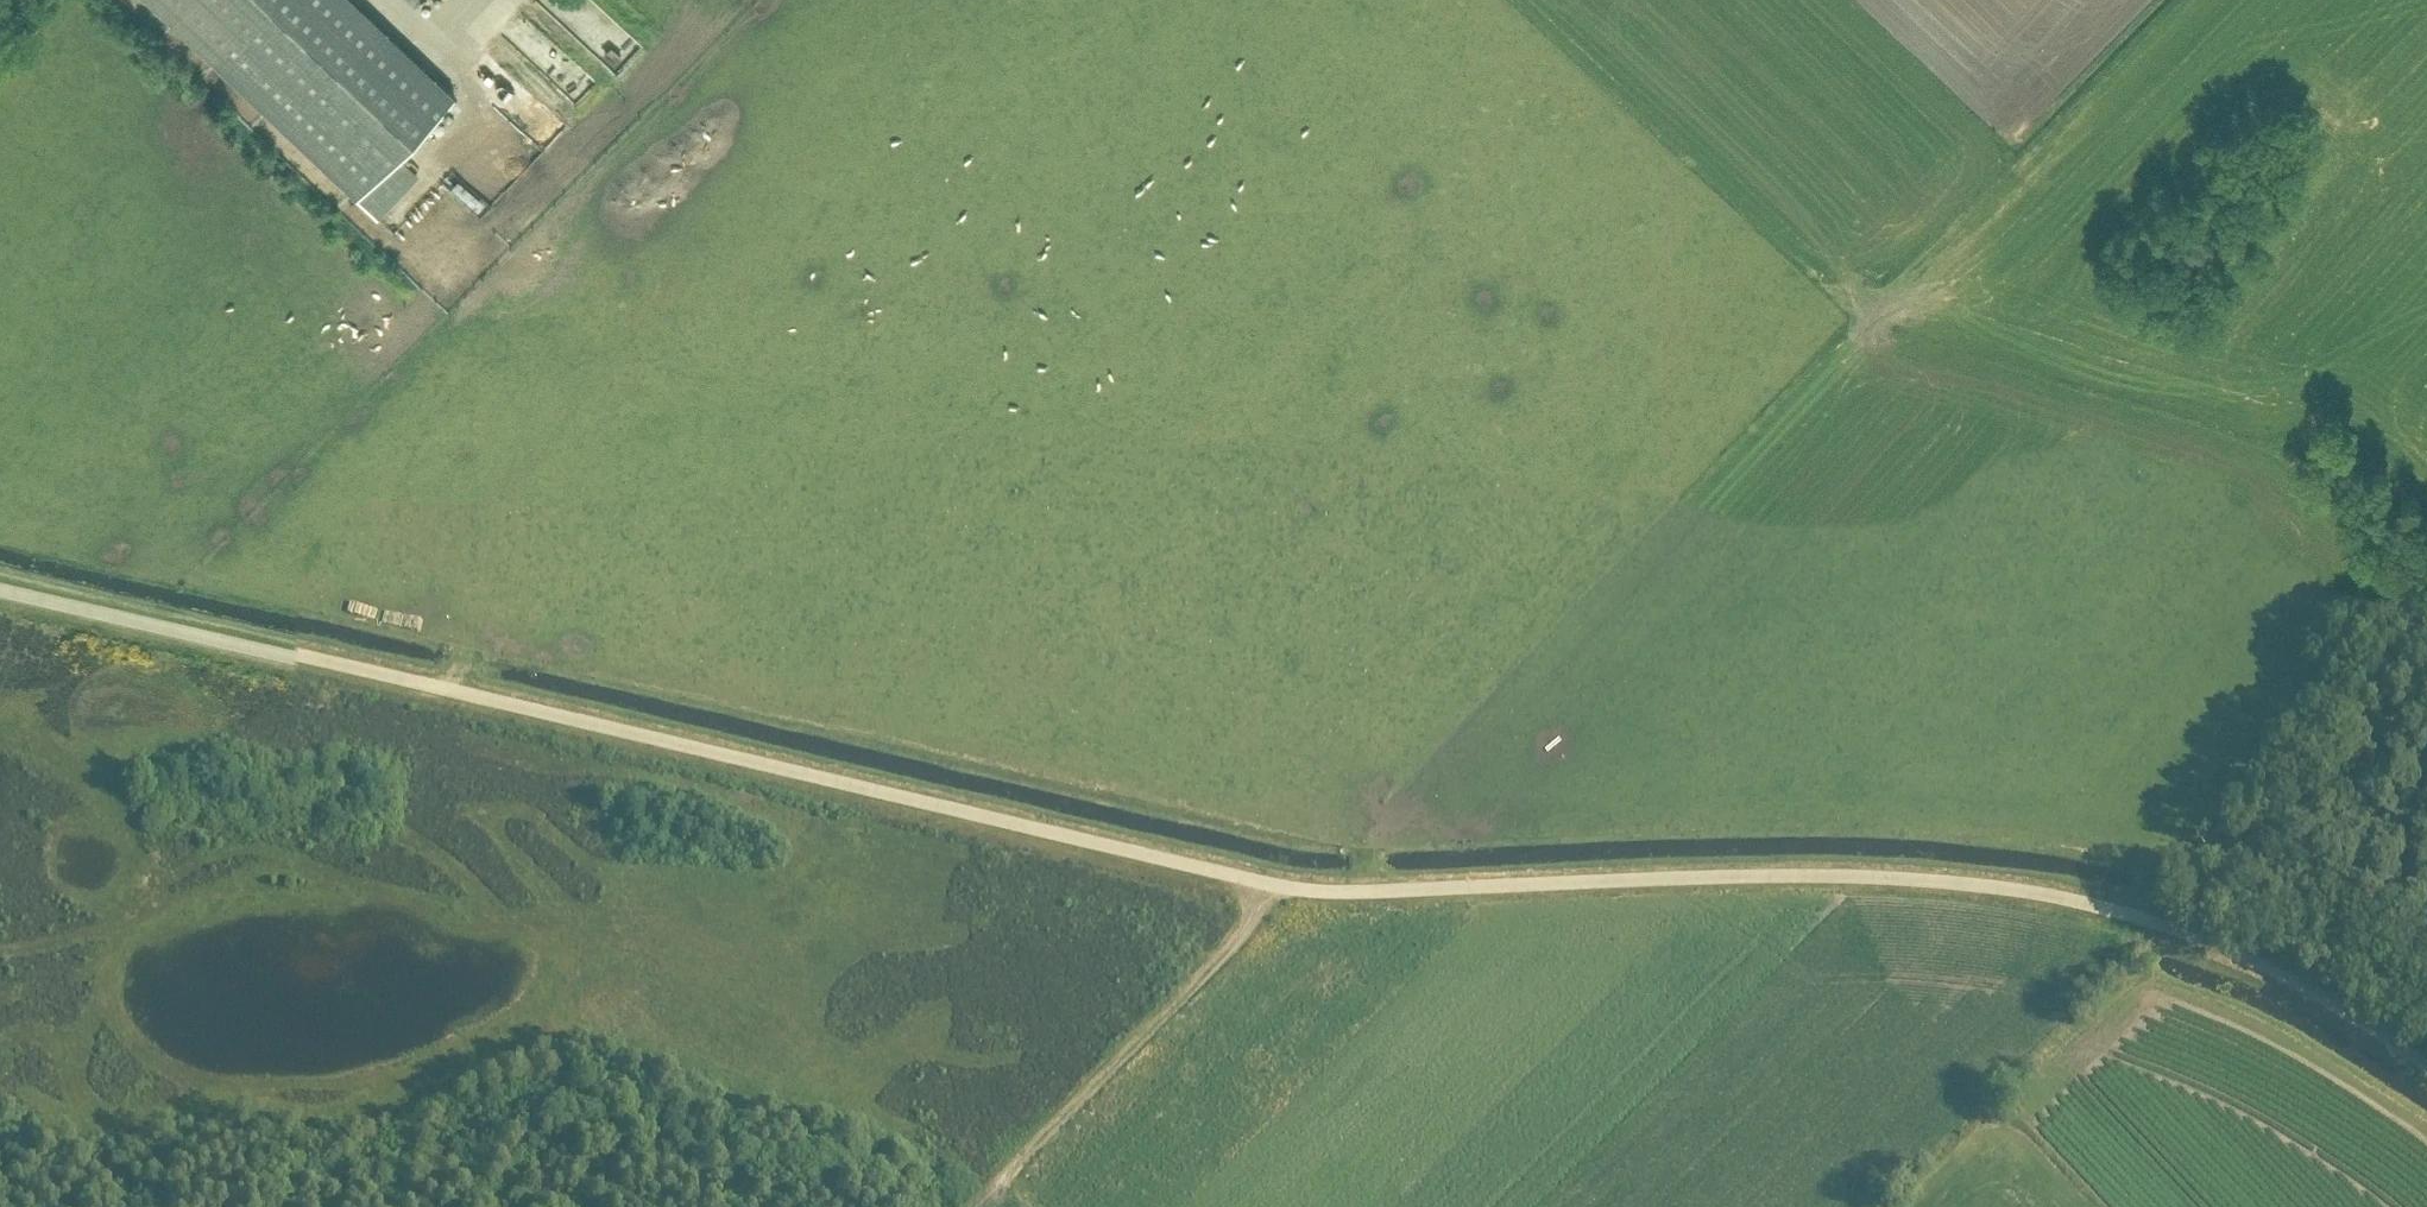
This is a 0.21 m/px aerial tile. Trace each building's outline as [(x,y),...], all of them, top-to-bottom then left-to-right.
[(356,197),(454,94),(355,0),(148,0),(356,197)] [(381,207),(418,172),(401,154),(364,189),(381,207)]
